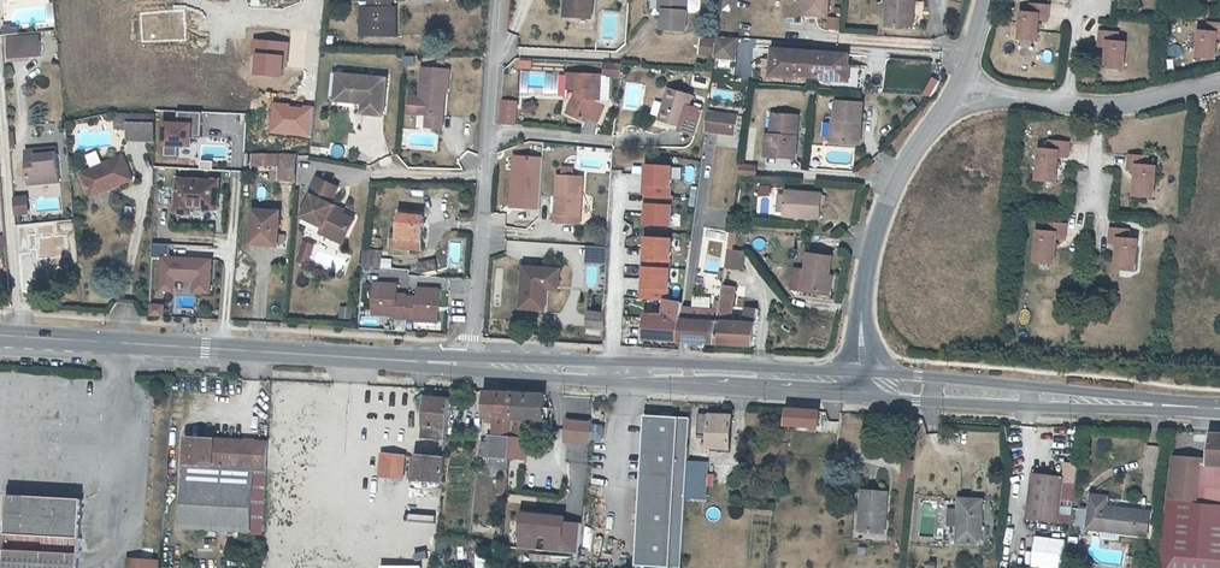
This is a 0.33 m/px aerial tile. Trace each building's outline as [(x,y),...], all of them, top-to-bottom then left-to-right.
[(363,28),(372,29),(374,1),(367,0),(366,0),(363,28)] [(372,29),(398,31),(401,2),(395,1),(395,0),(374,0),(374,1),(372,29)] [(571,15),(594,17),(596,0),(571,0),(571,15)] [(692,0),(667,0),(667,10),(667,31),(692,31),(692,8),(692,0)] [(698,8),(702,6),(702,0),(692,0),(692,8),(698,8)] [(827,0),(802,0),(800,15),(825,17),(827,0)] [(890,21),(912,22),(914,5),(919,6),(920,0),(892,0),(890,21)] [(914,5),(912,22),(922,23),(924,6),(919,6),(914,5)] [(1024,14),(1024,16),(1052,20),(1052,9),(1036,7),(1034,15),(1024,14)] [(1204,24),(1219,26),(1219,14),(1215,13),(1213,22),(1205,20),(1204,24)] [(1051,24),(1052,20),(1024,16),(1023,41),(1040,43),(1042,24),(1051,24)] [(1120,22),(1104,20),(1102,35),(1111,36),(1109,57),(1129,59),(1131,33),(1119,32),(1120,22)] [(1204,24),(1202,48),(1219,50),(1219,26),(1204,24)] [(13,38),(44,36),(43,32),(41,30),(12,32),(13,38)] [(745,34),(723,33),(720,54),(743,55),(745,34)] [(14,54),(45,52),(44,36),(13,38),(14,54)] [(716,56),(717,39),(703,38),(702,55),(716,56)] [(817,74),(819,49),(783,47),(781,72),(817,74)] [(858,51),(819,49),(817,74),(855,76),(858,51)] [(626,76),(627,63),(609,62),(609,75),(626,76)] [(427,96),(426,113),(435,114),(434,125),(452,127),(453,115),(446,115),(448,91),(455,92),(456,92),(459,70),(430,67),(427,96)] [(344,94),(346,71),(343,70),(339,97),(368,100),(368,97),(344,94)] [(368,97),(368,100),(366,111),(387,114),(392,77),(346,71),(344,94),(368,97)] [(580,99),(573,114),(590,121),(592,117),(603,122),(610,108),(600,103),(600,101),(614,102),(615,86),(606,86),(606,76),(574,74),(573,90),(584,91),(583,100),(580,99)] [(678,130),(689,136),(700,116),(688,110),(693,100),(671,89),(656,116),(655,117),(678,130)] [(446,115),(453,115),(455,92),(448,91),(446,115)] [(416,112),(426,113),(427,96),(418,95),(416,112)] [(517,126),(519,101),(502,99),(500,125),(517,126)] [(864,120),(869,120),(871,103),(845,100),(843,118),(841,118),(839,142),(862,143),(864,120)] [(744,112),(713,109),(710,129),(741,133),(744,112)] [(136,121),(148,121),(158,122),(158,112),(137,111),(136,121)] [(781,132),(775,131),(771,131),(769,154),(799,157),(804,114),(783,111),(781,132)] [(147,138),(148,121),(136,121),(131,120),(131,137),(147,138)] [(158,122),(148,121),(147,138),(157,138),(158,122)] [(185,125),(166,124),(165,157),(180,158),(180,146),(193,147),(194,125),(185,125)] [(1070,143),(1053,141),(1052,151),(1040,149),(1037,179),(1056,182),(1059,157),(1069,158),(1070,143)] [(49,145),(30,146),(32,181),(63,179),(61,151),(50,152),(49,145)] [(99,191),(140,174),(130,151),(89,168),(99,191)] [(295,180),(297,154),(258,151),(257,163),(283,164),(282,179),(295,180)] [(305,154),(297,154),(295,180),(303,180),(305,154)] [(1146,158),(1130,156),(1128,171),(1136,172),(1134,196),(1153,198),(1156,168),(1145,166),(1146,158)] [(546,159),(515,158),(513,208),(544,210),(546,159)] [(764,165),(745,164),(743,175),(763,176),(764,165)] [(678,168),(649,166),(648,182),(645,182),(644,196),(674,198),(674,190),(677,191),(678,168)] [(330,226),(353,236),(362,218),(350,213),(339,208),(341,204),(337,203),(345,186),(324,177),(316,194),(319,195),(309,216),(330,226)] [(560,177),(557,222),(582,224),(585,179),(560,177)] [(195,209),(221,209),(222,182),(183,181),(182,214),(195,214),(195,209)] [(30,194),(18,194),(20,210),(31,209),(30,194)] [(823,224),(826,198),(790,195),(788,220),(823,224)] [(678,199),(649,198),(648,214),(645,213),(644,228),(674,230),(674,222),(677,222),(678,199)] [(339,208),(350,213),(352,209),(341,204),(339,208)] [(281,243),(284,211),(259,210),(256,242),(281,243)] [(405,214),(404,240),(397,240),(396,249),(423,251),(426,216),(405,214)] [(1067,226),(1052,224),(1051,233),(1038,232),(1035,263),(1055,264),(1058,239),(1065,240),(1067,226)] [(353,236),(330,226),(327,232),(350,242),(353,236)] [(1127,231),(1111,230),(1109,245),(1119,246),(1116,269),(1135,271),(1138,241),(1127,239),(1127,231)] [(8,244),(7,233),(0,234),(0,245),(8,244)] [(678,238),(649,236),(648,252),(644,252),(644,267),(674,268),(674,261),(677,261),(678,238)] [(321,245),(312,242),(306,260),(315,264),(321,245)] [(749,251),(733,250),(730,267),(747,269),(749,251)] [(366,252),(365,266),(383,267),(384,253),(366,252)] [(829,295),(833,258),(806,255),(801,292),(829,295)] [(214,261),(164,259),(162,293),(212,295),(214,261)] [(437,262),(420,265),(422,275),(438,271),(437,262)] [(551,292),(554,270),(529,267),(525,308),(549,311),(551,292)] [(674,270),(644,269),(644,284),(640,284),(639,299),(669,300),(670,293),(672,293),(674,270)] [(554,270),(551,292),(563,293),(565,271),(554,270)] [(402,285),(376,283),(375,316),(395,317),(395,320),(440,323),(442,290),(419,289),(419,296),(401,295),(402,285)] [(761,323),(750,322),(735,321),(741,286),(728,284),(726,297),(720,342),(757,344),(761,323)] [(686,318),(687,306),(667,302),(666,317),(650,316),(647,337),(683,339),(686,318)] [(150,303),(150,316),(165,316),(165,303),(150,303)] [(340,319),(352,318),(352,306),(339,306),(340,319)] [(695,319),(696,310),(697,307),(687,306),(686,318),(695,319)] [(744,308),(744,320),(757,321),(758,308),(744,308)] [(716,321),(717,313),(696,310),(695,319),(716,321)] [(603,335),(605,313),(589,312),(588,334),(603,335)] [(695,319),(686,318),(683,339),(720,342),(722,322),(695,319)] [(518,419),(519,392),(490,390),(487,416),(497,417),(497,423),(517,424),(518,419)] [(531,392),(519,392),(518,419),(530,419),(531,392)] [(531,392),(530,419),(548,421),(549,393),(531,392)] [(424,440),(449,442),(450,438),(452,416),(454,401),(429,398),(424,440)] [(786,410),(780,457),(788,458),(792,427),(818,430),(820,413),(786,410)] [(708,415),(706,449),(728,450),(730,416),(708,415)] [(569,419),(567,443),(592,444),(593,420),(569,419)] [(643,419),(636,567),(679,567),(686,421),(643,419)] [(1215,434),(1212,466),(1212,470),(1219,471),(1219,435),(1215,434)] [(516,440),(491,439),(490,457),(515,459),(516,440)] [(269,471),(270,450),(270,444),(225,441),(191,440),(184,531),(255,536),(259,470),(269,471)] [(524,440),(516,440),(515,459),(523,460),(524,440)] [(529,441),(524,440),(523,460),(533,461),(534,442),(529,441)] [(385,455),(385,456),(383,476),(404,478),(406,457),(385,455)] [(417,479),(448,483),(450,461),(419,457),(417,479)] [(1206,461),(1175,457),(1170,501),(1202,504),(1206,466),(1206,461)] [(905,461),(902,479),(912,480),(914,462),(905,461)] [(708,463),(688,462),(687,501),(706,501),(708,463)] [(1081,480),(1081,465),(1067,464),(1066,479),(1081,480)] [(1206,466),(1202,504),(1219,506),(1219,471),(1212,470),(1212,466),(1206,466)] [(1061,526),(1066,485),(1066,479),(1034,474),(1033,482),(1027,521),(1061,526)] [(496,478),(496,494),(505,494),(505,478),(496,478)] [(861,491),(856,537),(884,540),(889,494),(861,491)] [(12,536),(87,542),(87,538),(90,500),(15,494),(12,533),(12,536)] [(1089,533),(1151,538),(1153,513),(1147,513),(1147,509),(1111,506),(1112,496),(1092,495),(1089,533)] [(978,543),(982,501),(959,499),(958,511),(948,510),(946,527),(957,528),(956,541),(978,543)] [(1170,501),(1161,567),(1219,567),(1219,506),(1202,504),(1170,501)] [(86,554),(87,542),(12,536),(1,535),(0,536),(0,548),(11,549),(86,554)] [(476,567),(489,567),(489,557),(499,557),(500,548),(476,547),(476,567)] [(11,549),(9,567),(85,567),(86,554),(11,549)] [(530,553),(529,561),(567,565),(568,557),(530,553)] [(163,561),(130,559),(130,567),(162,567),(163,561)]
